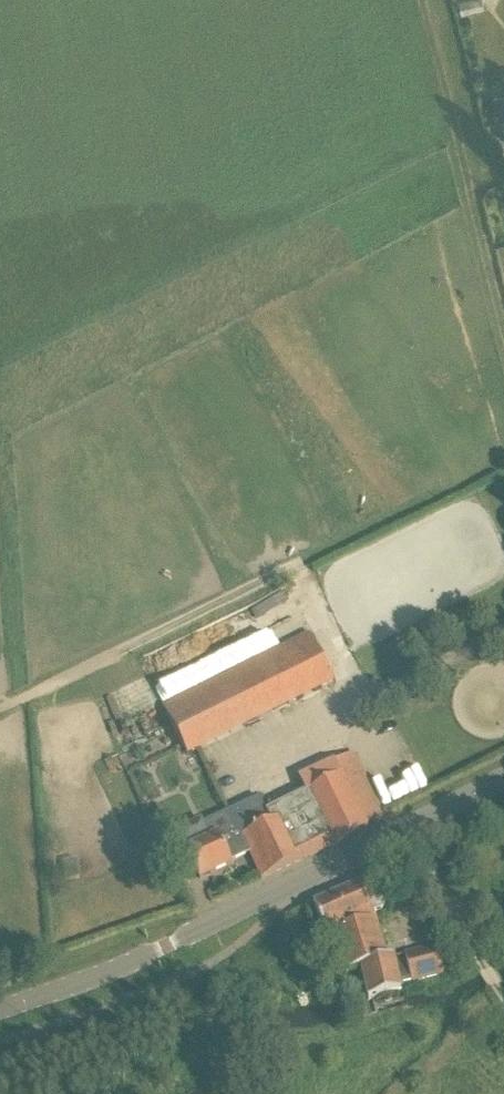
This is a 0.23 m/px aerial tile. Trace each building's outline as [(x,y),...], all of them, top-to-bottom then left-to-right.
[(495,96),(499,114),(496,117),(498,126),(503,128),(503,133),(503,94),(495,96)] [(165,703),(163,704),(188,755),(334,682),(309,632),(165,703)] [(385,816),(375,796),(355,755),(299,780),(304,792),(279,803),(265,809),(260,797),(203,823),(209,837),(187,847),(200,878),(232,864),(231,862),(250,853),(262,879),(305,859),(333,846),(368,827),(367,825),(385,816)] [(372,918),(371,913),(384,907),(372,878),(314,903),(327,934),(334,931),(345,971),(361,966),(369,999),(402,991),(400,984),(444,973),(437,946),(387,960),(375,917),(372,918)]
